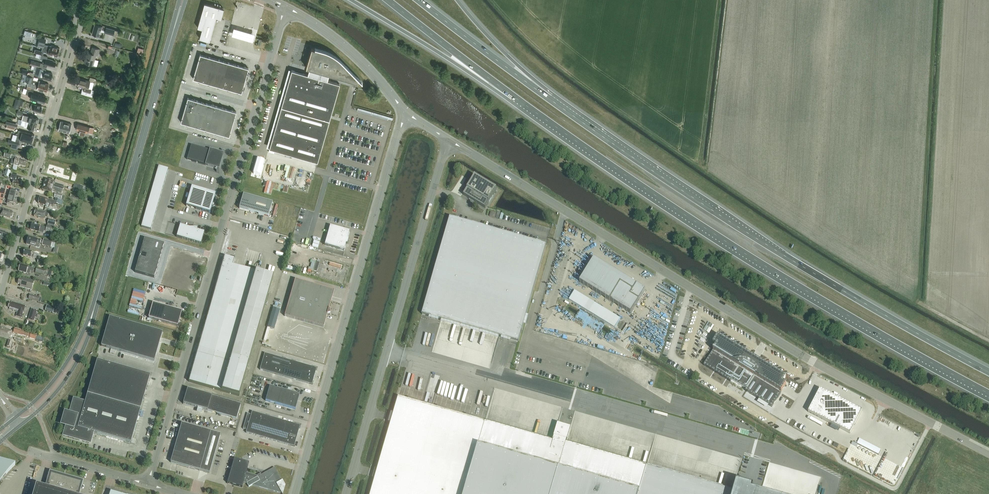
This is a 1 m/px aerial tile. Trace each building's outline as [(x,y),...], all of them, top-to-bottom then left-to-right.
[(216,17),(221,18),(224,9),(204,3),(197,27),(202,29),(199,38),(209,41),(216,17)] [(102,26),(95,24),(92,34),(99,36),(101,29),(105,30),(105,33),(113,35),(115,30),(106,27),(106,28),(102,27),(102,26)] [(255,32),(234,27),(232,34),(253,40),(255,32)] [(43,47),(43,48),(59,52),(60,48),(53,46),(54,46),(51,45),(51,46),(50,45),(50,46),(45,44),(46,41),(46,39),(40,37),(39,40),(37,46),(43,47)] [(96,55),(98,55),(100,49),(92,47),(91,53),(87,52),(84,62),(93,65),(96,55)] [(59,52),(43,48),(42,50),(45,51),(45,52),(48,53),(49,54),(51,55),(51,54),(57,56),(59,52)] [(332,55),(331,54),(328,53),(327,52),(325,52),(324,51),(311,48),(306,67),(309,68),(308,75),(292,70),(291,72),(269,148),(317,162),(329,120),(331,113),(340,84),(327,80),(329,74),(357,82),(357,80),(357,79),(349,70),(349,69),(346,66),(346,67),(340,62),(336,58),(334,56),(332,55)] [(43,62),(44,63),(44,64),(44,66),(47,67),(47,65),(51,66),(54,67),(56,61),(53,60),(47,58),(48,56),(41,54),(40,59),(44,60),(43,62)] [(200,54),(196,66),(193,79),(198,80),(198,81),(201,81),(203,81),(207,83),(208,84),(211,84),(212,84),(217,86),(217,87),(221,87),(222,87),(227,88),(227,90),(230,89),(232,90),(236,91),(236,93),(240,92),(241,93),(245,80),(248,68),(247,68),(244,66),(243,67),(239,65),(237,65),(235,63),(234,64),(229,63),(228,62),(225,60),(224,61),(219,60),(218,59),(215,57),(215,58),(210,57),(208,57),(206,54),(205,56),(200,54)] [(40,68),(37,67),(34,75),(51,80),(52,73),(42,70),(42,68),(40,68)] [(28,82),(48,88),(49,85),(48,85),(49,84),(43,82),(44,82),(39,81),(33,80),(34,77),(27,75),(25,81),(28,82)] [(83,91),(90,93),(91,89),(88,89),(90,81),(89,81),(79,78),(77,85),(84,88),(83,91)] [(48,88),(28,82),(27,86),(33,87),(37,89),(41,90),(47,91),(47,90),(47,91),(48,88)] [(36,100),(44,103),(46,96),(38,94),(33,93),(33,91),(32,90),(27,89),(26,94),(31,96),(30,98),(36,100)] [(202,102),(197,100),(196,100),(193,98),(193,99),(188,98),(184,110),(181,122),(186,123),(186,125),(189,124),(195,126),(195,128),(199,127),(200,128),(205,129),(205,130),(208,130),(210,130),(214,132),(215,133),(218,133),(224,134),(224,136),(228,135),(229,136),(233,124),(236,111),(235,111),(232,109),(231,110),(226,109),(225,108),(222,106),(221,107),(217,106),(215,106),(213,103),(212,105),(207,103),(206,103),(203,101),(202,102)] [(36,111),(41,112),(42,109),(42,108),(42,106),(35,104),(32,103),(30,108),(33,109),(33,110),(34,110),(34,111),(36,112),(36,111)] [(32,123),(27,121),(23,120),(22,125),(24,125),(24,126),(27,127),(27,128),(35,130),(36,129),(37,127),(36,126),(37,123),(32,121),(32,123)] [(69,133),(72,124),(61,121),(58,130),(69,133)] [(89,126),(78,123),(76,130),(81,131),(80,135),(84,136),(85,132),(88,133),(89,126)] [(16,133),(16,134),(33,139),(33,138),(34,138),(34,136),(34,135),(22,131),(19,130),(18,133),(16,133)] [(33,139),(16,134),(16,135),(17,135),(16,138),(20,139),(20,140),(32,143),(32,142),(33,142),(33,140),(33,139)] [(216,168),(217,164),(217,165),(217,166),(217,167),(216,169),(216,170),(216,171),(216,172),(217,172),(217,171),(217,170),(217,168),(217,167),(217,166),(217,165),(217,164),(218,163),(218,162),(218,161),(218,160),(219,158),(220,156),(220,155),(221,154),(221,153),(222,152),(223,150),(222,151),(221,153),(220,154),(220,156),(219,157),(220,153),(219,153),(211,150),(210,150),(210,151),(191,145),(187,159),(206,165),(214,167),(216,168)] [(21,160),(21,159),(12,157),(11,159),(12,159),(12,160),(11,164),(14,165),(12,170),(16,171),(18,166),(20,167),(20,166),(25,167),(27,162),(21,160)] [(254,160),(250,174),(257,176),(261,162),(254,160)] [(285,171),(287,171),(285,177),(293,179),(296,167),(286,165),(285,171)] [(13,184),(14,184),(21,186),(23,178),(17,177),(10,175),(11,172),(6,171),(4,177),(9,178),(12,179),(11,181),(14,181),(13,184)] [(497,190),(475,176),(463,195),(485,208),(497,190)] [(44,184),(63,190),(64,186),(54,183),(55,182),(46,179),(45,181),(44,181),(44,183),(44,184)] [(265,192),(272,194),(275,182),(265,180),(264,185),(266,186),(265,192)] [(54,192),(56,192),(62,194),(63,190),(44,184),(44,186),(43,186),(43,187),(43,188),(42,190),(51,193),(52,190),(55,190),(54,192)] [(210,213),(216,194),(192,187),(186,206),(210,213)] [(11,190),(9,197),(18,199),(19,193),(15,192),(16,191),(11,190)] [(269,217),(271,209),(273,202),(243,194),(241,201),(239,209),(269,217)] [(18,199),(9,197),(7,204),(12,205),(12,203),(16,205),(18,199)] [(38,202),(39,203),(38,204),(46,206),(46,207),(49,208),(50,205),(53,206),(54,203),(59,205),(61,200),(56,199),(55,202),(48,200),(48,199),(40,197),(39,200),(38,202)] [(12,218),(13,213),(12,213),(12,212),(2,209),(1,208),(1,205),(0,205),(0,208),(0,209),(0,210),(0,211),(2,211),(0,216),(10,219),(11,217),(12,218)] [(44,217),(47,218),(48,214),(45,213),(38,211),(37,211),(36,211),(34,215),(34,216),(38,218),(44,220),(44,217)] [(450,217),(422,314),(422,315),(422,314),(519,342),(546,245),(450,218),(450,217)] [(153,221),(144,218),(141,227),(151,230),(153,221)] [(39,230),(44,231),(45,228),(41,226),(32,224),(30,230),(39,232),(39,230)] [(177,237),(201,244),(204,233),(197,230),(197,228),(190,228),(180,225),(177,237)] [(349,232),(330,226),(325,245),(344,251),(346,244),(347,244),(348,240),(348,238),(349,232)] [(37,243),(40,244),(41,240),(28,236),(26,244),(36,247),(37,243)] [(44,239),(42,245),(51,248),(53,242),(44,239)] [(151,251),(154,242),(145,239),(142,248),(151,251)] [(164,244),(154,242),(151,251),(161,254),(164,244)] [(31,258),(33,258),(35,253),(32,252),(25,250),(23,256),(31,258)] [(233,265),(234,259),(225,257),(189,381),(240,395),(273,277),(233,265)] [(37,265),(44,267),(46,261),(39,259),(37,265)] [(593,261),(580,282),(631,314),(645,291),(637,286),(636,287),(593,261)] [(145,275),(147,266),(138,263),(135,272),(145,275)] [(30,271),(33,272),(34,269),(28,267),(20,265),(19,271),(30,274),(30,271)] [(154,278),(157,268),(147,266),(145,275),(154,278)] [(20,286),(31,290),(34,281),(23,278),(22,280),(20,279),(18,284),(21,285),(20,286)] [(329,309),(334,291),(295,280),(285,316),(324,327),(327,315),(330,314),(329,309)] [(621,322),(574,292),(568,301),(615,331),(621,322)] [(16,316),(22,318),(26,305),(13,301),(12,303),(10,303),(8,308),(10,308),(10,309),(14,311),(13,311),(17,312),(16,316)] [(182,312),(153,304),(149,318),(178,327),(182,312)] [(274,330),(280,310),(273,308),(267,327),(274,330)] [(37,313),(38,311),(32,309),(28,320),(34,322),(35,318),(37,318),(38,313),(37,313)] [(550,325),(557,314),(554,312),(547,324),(550,325)] [(154,362),(163,333),(110,317),(101,346),(154,362)] [(710,333),(715,325),(709,321),(704,329),(710,333)] [(9,339),(11,331),(0,327),(0,337),(9,339)] [(42,342),(44,337),(15,328),(14,333),(36,340),(42,342)] [(718,335),(713,343),(716,345),(704,365),(730,382),(731,380),(746,389),(745,391),(772,407),(786,384),(783,382),(786,378),(789,379),(718,335)] [(279,337),(277,350),(284,351),(286,338),(279,337)] [(301,356),(304,342),(294,340),(291,353),(301,356)] [(302,364),(282,358),(265,354),(262,362),(260,370),(297,381),(310,384),(312,383),(314,377),(316,370),(315,368),(302,364)] [(150,376),(97,361),(85,404),(75,401),(71,416),(66,414),(63,424),(68,426),(65,435),(89,442),(92,432),(131,443),(150,376)] [(295,410),(299,395),(270,387),(265,401),(295,410)] [(182,401),(183,400),(184,401),(183,404),(208,411),(236,419),(241,405),(212,396),(187,389),(185,397),(184,396),(183,395),(183,397),(183,399),(182,401)] [(849,404),(845,402),(844,401),(838,399),(820,389),(808,412),(850,434),(862,411),(849,404)] [(371,493),(766,493),(753,490),(753,487),(736,482),(734,491),(733,492),(647,467),(566,444),(567,440),(567,441),(554,437),(553,442),(399,398),(399,397),(398,397),(391,422),(377,471),(375,477),(371,493)] [(295,445),(297,436),(300,427),(298,425),(275,418),(252,412),(251,415),(247,414),(245,421),(243,429),(247,430),(246,433),(269,440),(292,446),(295,445)] [(182,424),(178,437),(174,450),(171,463),(200,471),(210,474),(213,461),(217,448),(221,435),(211,432),(182,424)] [(227,483),(234,485),(242,488),(244,483),(247,484),(249,487),(252,485),(282,493),(284,486),(282,482),(274,468),(261,475),(258,477),(257,477),(246,474),(247,469),(248,468),(244,462),(234,459),(227,483)] [(0,481),(3,478),(6,474),(9,471),(12,468),(16,464),(0,460),(0,482),(0,481)] [(741,481),(746,483),(751,465),(745,464),(741,481)] [(51,475),(47,490),(36,486),(34,493),(77,493),(80,484),(51,475)]
